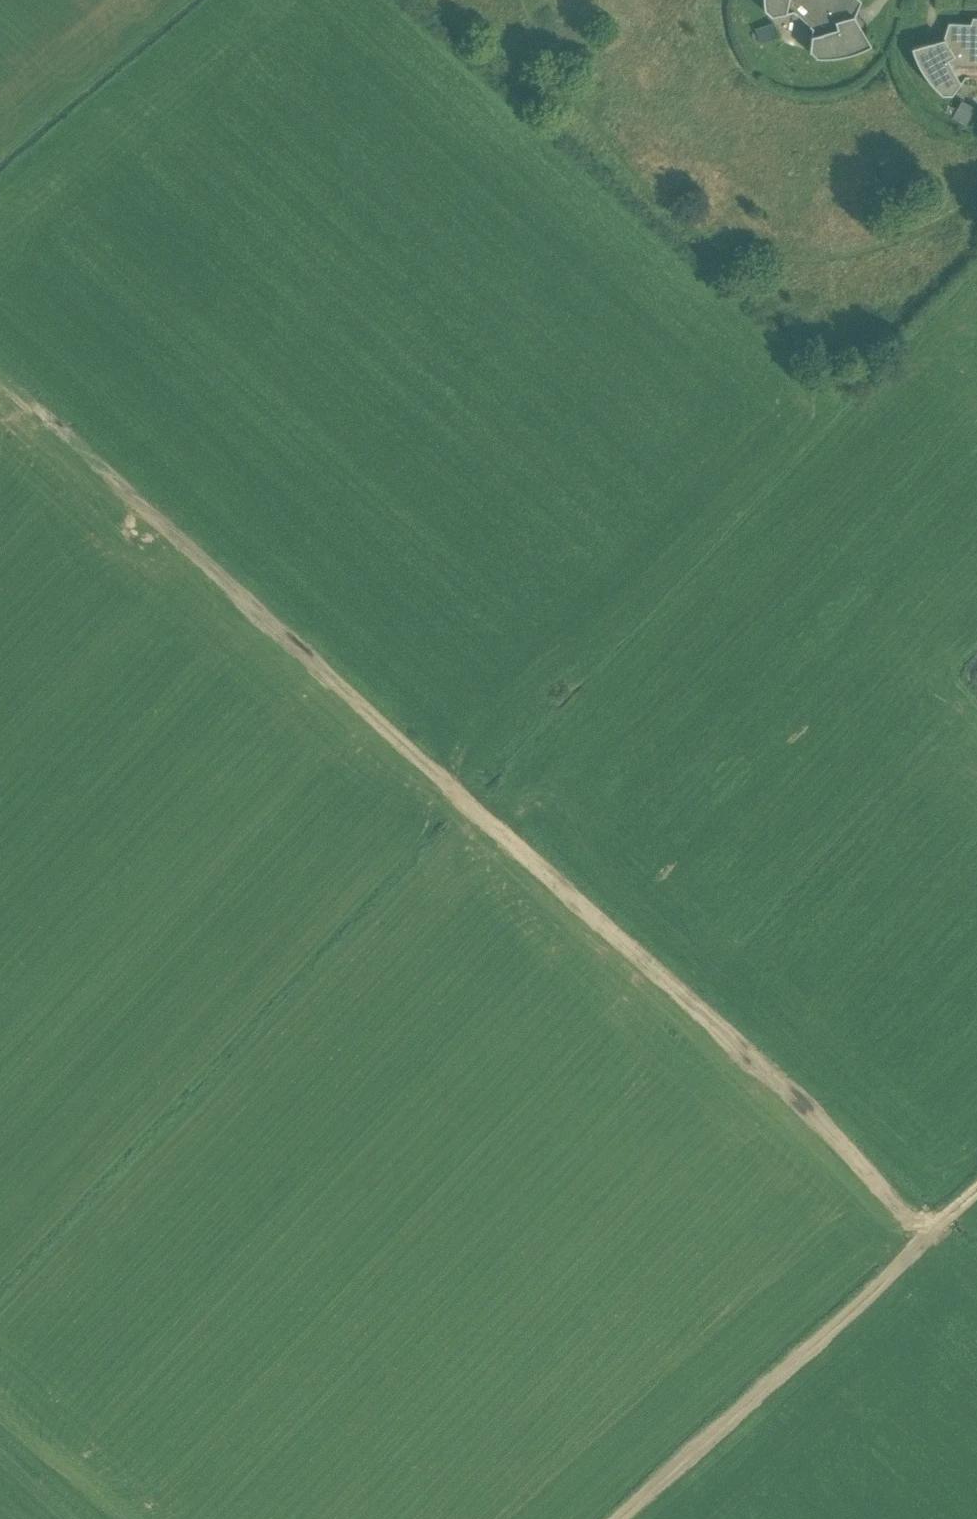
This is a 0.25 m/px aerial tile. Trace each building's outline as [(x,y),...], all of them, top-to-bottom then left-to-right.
[(765,12),(766,12),(772,17),(794,12),(813,29),(810,52),(811,52),(816,57),(816,58),(824,58),(832,58),(842,57),(850,55),(861,51),(871,46),(856,18),(862,2),(859,0),(764,0),(764,2),(765,12)] [(912,48),(914,55),(918,64),(923,73),(929,81),(935,89),(943,96),(943,95),(951,95),(951,96),(966,78),(976,78),(976,18),(973,18),(970,24),(949,24),(943,39),(912,48)]
